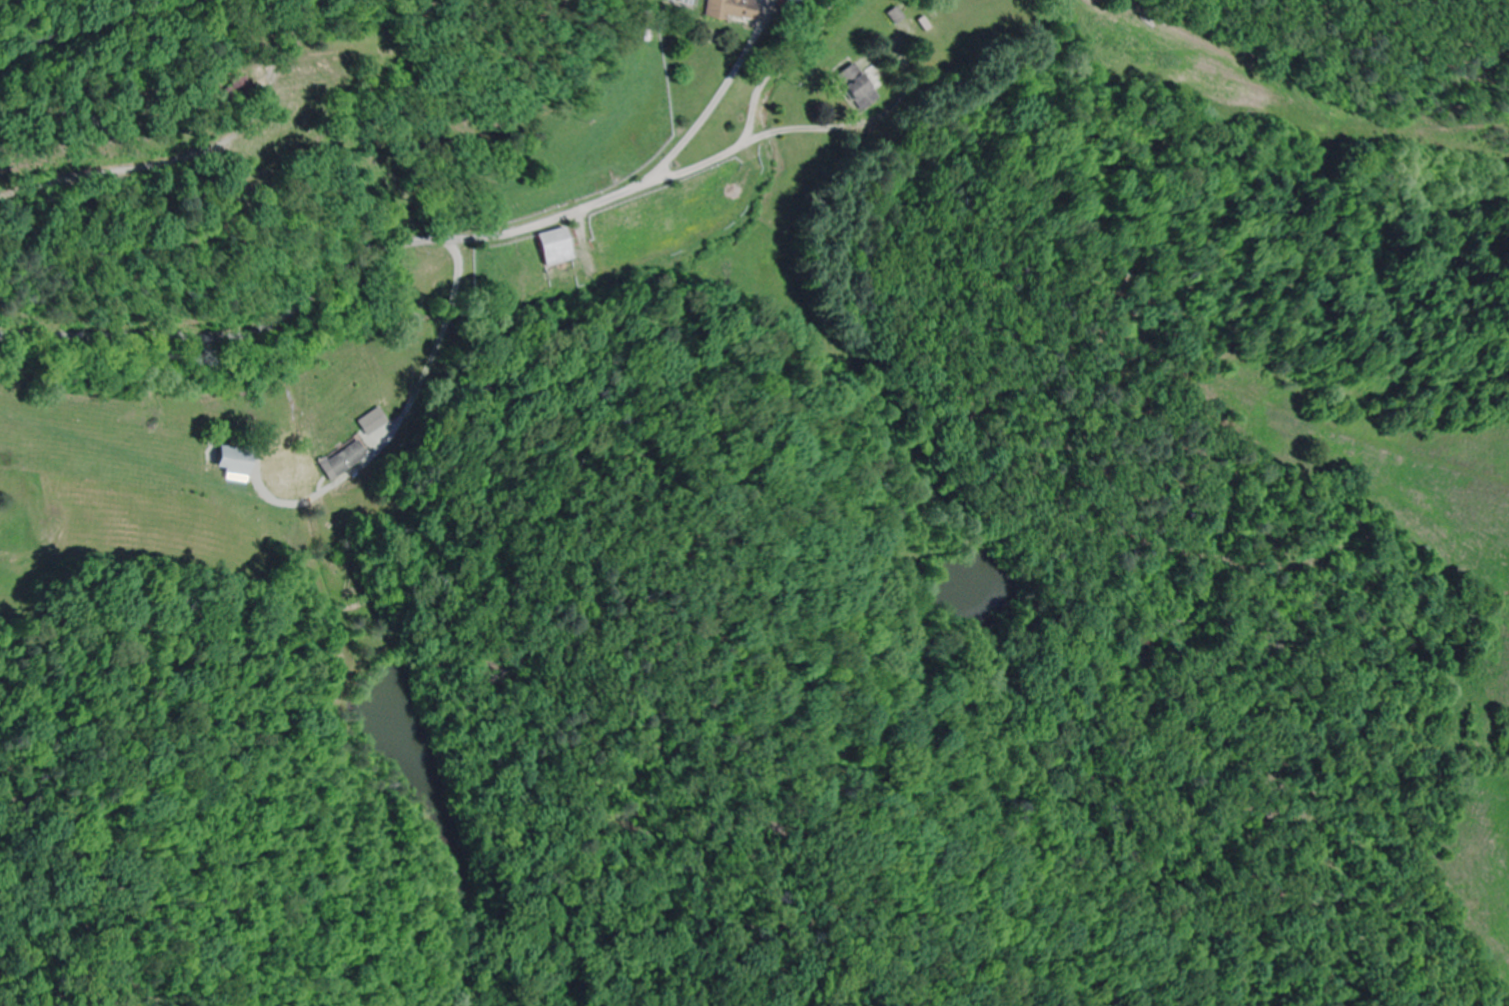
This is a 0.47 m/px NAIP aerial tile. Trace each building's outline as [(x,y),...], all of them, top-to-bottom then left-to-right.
[(702,19),(720,23),(721,17),(748,22),(752,0),(705,0),(702,19)] [(542,268),(571,262),(563,229),(535,235),(542,268)]
